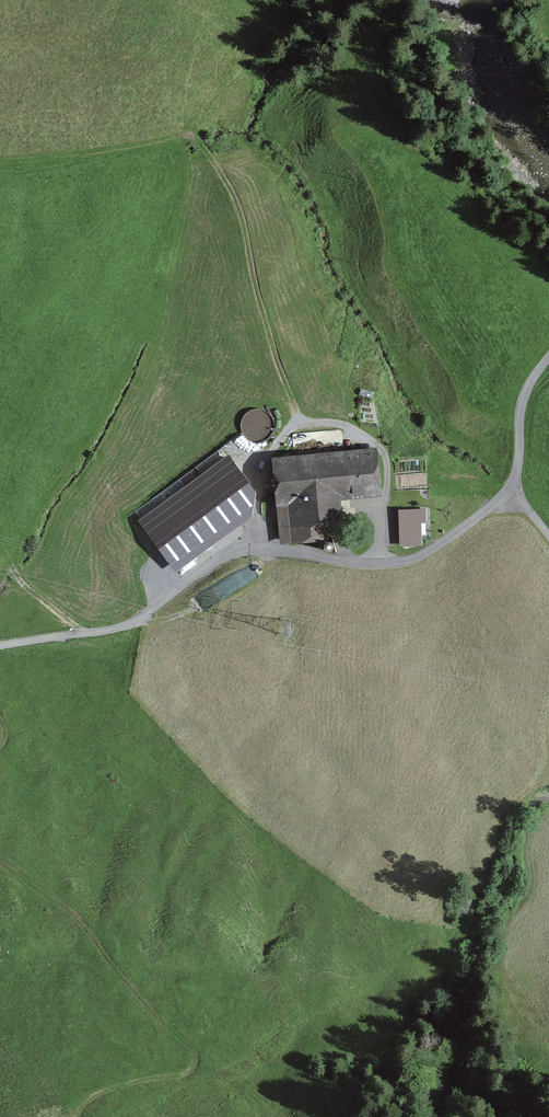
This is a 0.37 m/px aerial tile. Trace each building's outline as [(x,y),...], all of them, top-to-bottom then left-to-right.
[(245,436),(250,440),(255,441),(261,441),(266,439),(270,435),(273,430),(274,424),(273,419),(271,414),(267,410),(261,408),(256,407),(250,408),(246,411),(242,416),(240,421),(240,426),(242,432),(245,436)] [(325,535),(323,522),(337,521),(335,498),(375,494),(372,458),(275,468),(283,539),(325,535)] [(251,493),(227,460),(142,522),(175,567),(248,514),(251,493)] [(417,548),(419,516),(399,515),(397,547),(417,548)] [(358,547),(358,534),(350,534),(350,547),(358,547)] [(449,914),(462,917),(466,901),(452,898),(449,914)]
